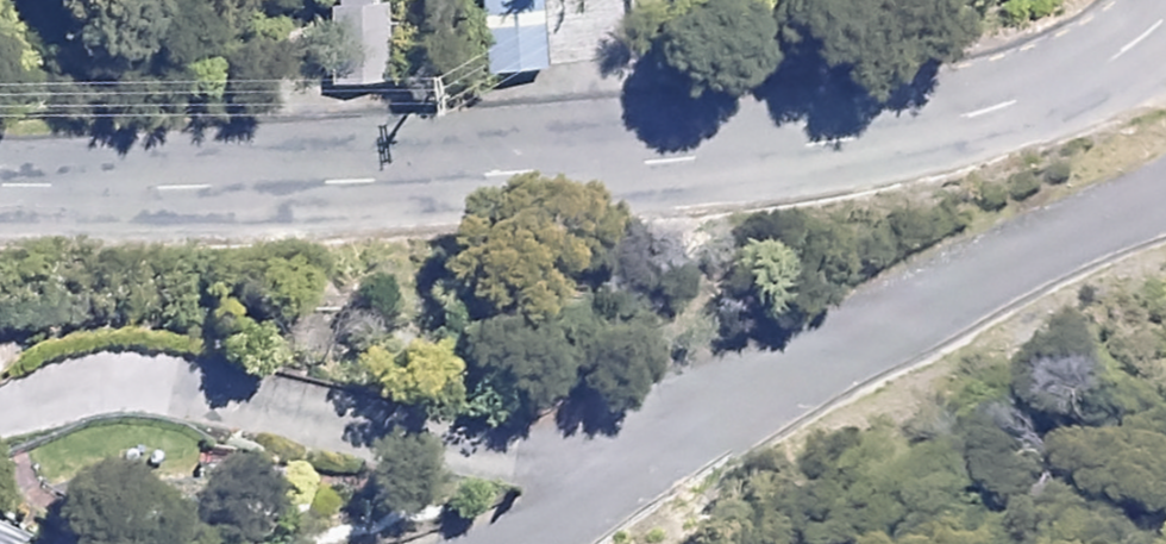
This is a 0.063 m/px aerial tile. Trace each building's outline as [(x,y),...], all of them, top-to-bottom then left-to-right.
[(327,80),(386,78),(384,0),(325,0),(327,80)] [(537,0),(476,0),(483,71),(543,65),(537,0)]
